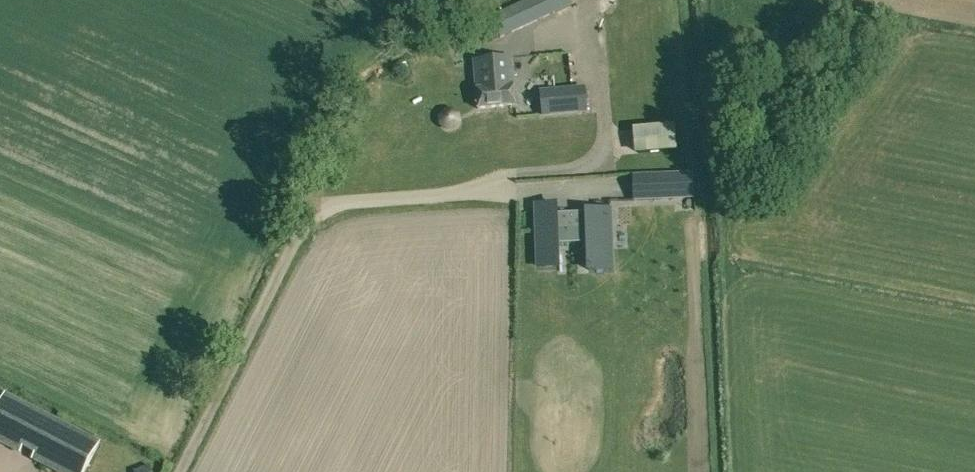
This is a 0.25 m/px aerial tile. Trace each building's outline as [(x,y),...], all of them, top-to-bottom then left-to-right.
[(501,37),(572,4),(571,0),(525,0),(491,16),(501,37)] [(476,88),(477,108),(516,104),(514,85),(513,85),(511,57),(474,60),(476,88)] [(588,114),(586,91),(541,94),(543,117),(588,114)] [(675,126),(646,128),(648,152),(676,150),(675,126)] [(675,199),(674,174),(654,174),(655,199),(675,199)] [(604,243),(602,183),(579,184),(579,188),(549,188),(549,176),(530,176),(532,238),(551,238),(550,202),(580,202),(581,243),(604,243)] [(61,471),(83,471),(99,441),(52,417),(32,458),(61,471)]
